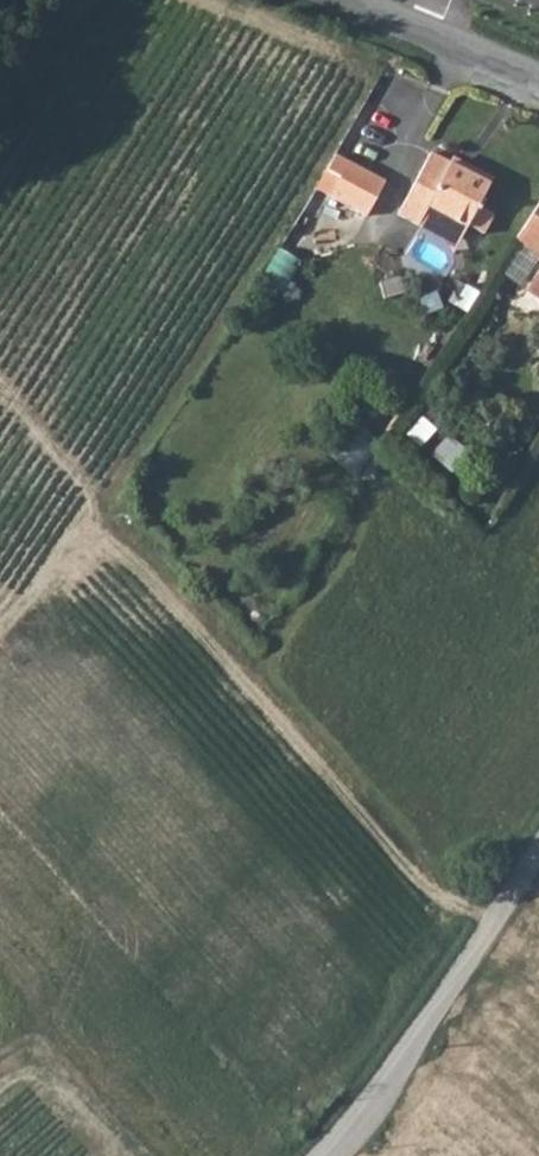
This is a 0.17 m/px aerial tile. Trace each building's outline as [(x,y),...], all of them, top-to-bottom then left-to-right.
[(428,151),(396,211),(415,223),(422,210),(462,230),(466,225),(481,232),(492,210),(478,201),(490,177),(490,173),(466,162),(461,169),(428,151)] [(365,213),(383,179),(333,153),(325,169),(338,176),(328,194),(365,213)] [(529,220),(538,225),(538,205),(529,220)] [(522,231),(538,242),(538,225),(529,220),(522,231)] [(526,284),(538,292),(538,264),(526,284)]
